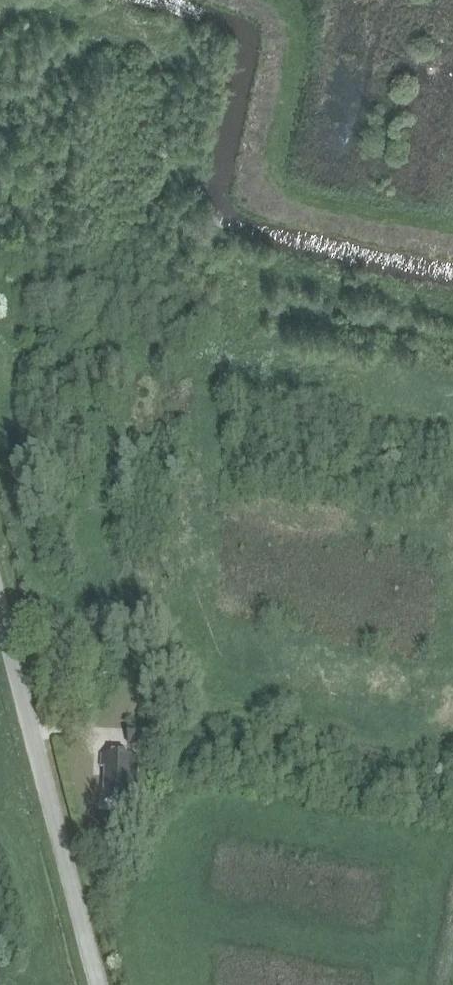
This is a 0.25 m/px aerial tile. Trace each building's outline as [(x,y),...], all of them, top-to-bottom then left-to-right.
[(160,732),(131,730),(130,746),(159,748),(160,732)] [(106,768),(104,804),(132,806),(134,786),(138,786),(139,757),(103,755),(102,768),(106,768)]
